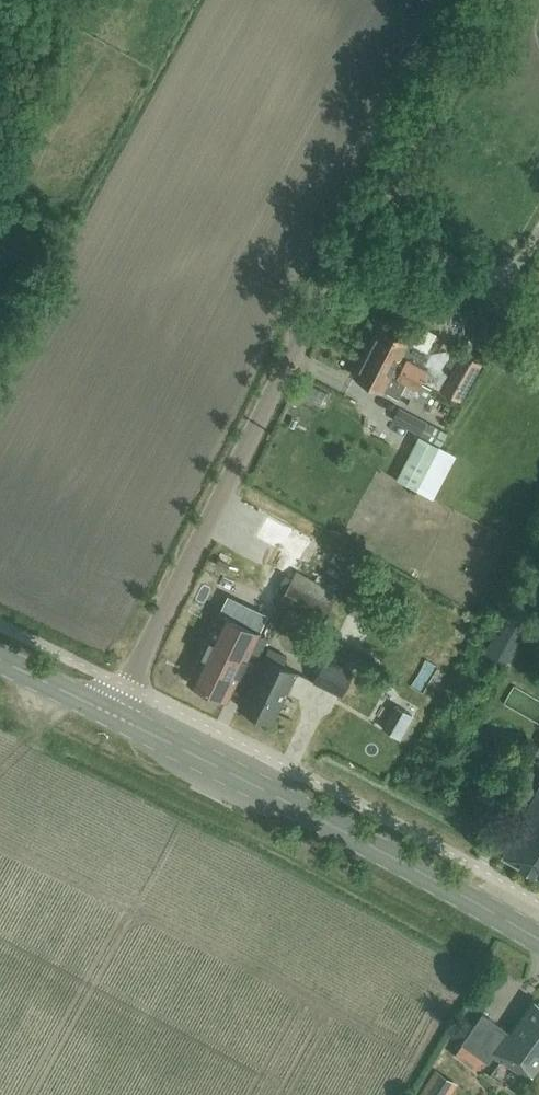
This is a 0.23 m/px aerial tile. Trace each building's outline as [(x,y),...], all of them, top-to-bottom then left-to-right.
[(366,354),(420,381),(425,372),(426,372),(426,371),(419,368),(427,353),(407,342),(379,327),(366,354)] [(462,403),(484,365),(461,353),(440,390),(462,403)] [(431,389),(419,383),(420,381),(366,354),(354,376),(382,390),(399,399),(407,383),(417,388),(411,398),(423,404),(431,389)] [(434,443),(441,430),(399,409),(392,422),(434,443)] [(256,537),(277,549),(269,564),(292,578),(313,539),(290,526),(270,514),(256,537)] [(297,571),(280,601),(322,625),(339,595),(297,571)] [(263,615),(258,612),(229,598),(221,614),(220,613),(188,681),(227,700),(259,633),(257,631),(263,615)] [(282,666),(287,657),(269,648),(264,657),(263,656),(239,706),(272,722),(296,672),(282,666)] [(342,697),(354,672),(325,658),(313,683),(342,697)] [(395,705),(381,727),(400,738),(413,716),(395,705)] [(503,856),(538,876),(538,788),(503,856)] [(486,1015),(482,1012),(461,1043),(487,1061),(493,1054),(526,1078),(538,1061),(538,1001),(537,1004),(535,1002),(512,1034),(486,1015)]
